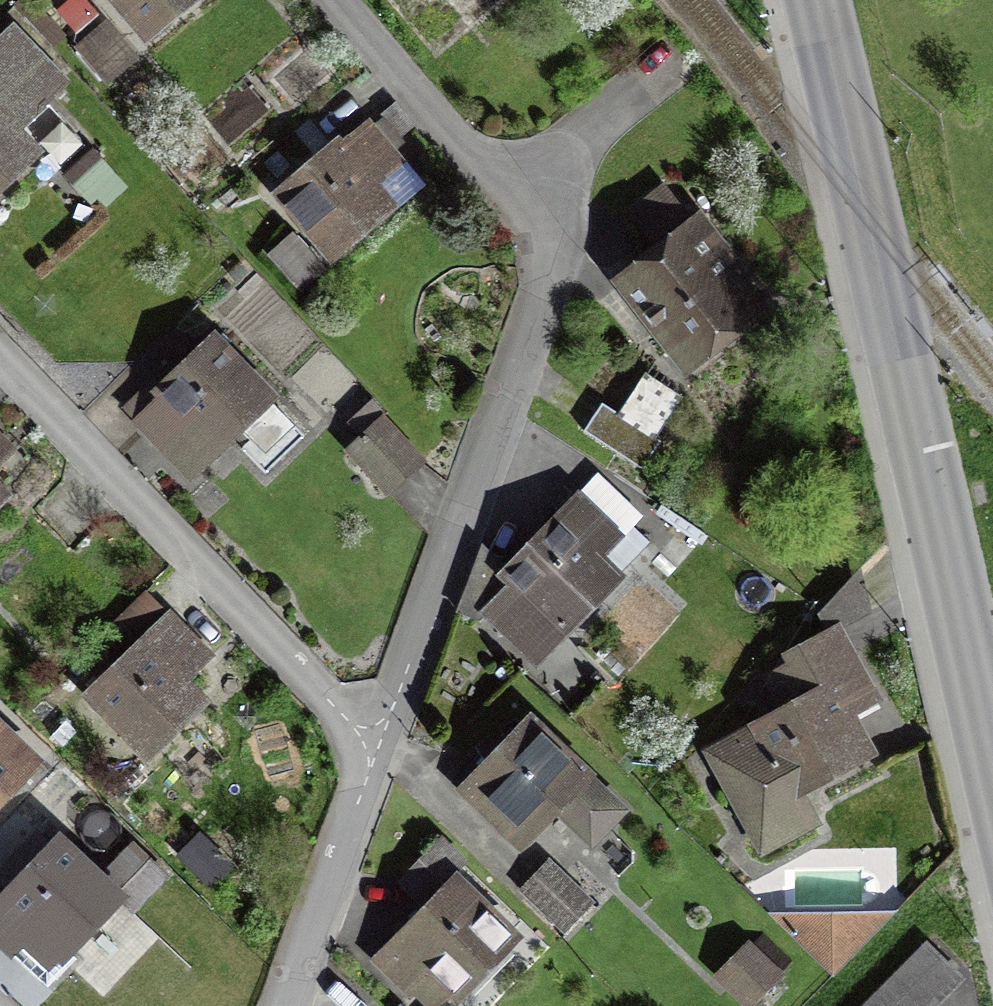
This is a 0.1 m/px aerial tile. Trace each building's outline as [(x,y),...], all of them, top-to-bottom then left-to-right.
[(146,34),(187,0),(118,0),(146,34)] [(31,151),(10,129),(60,84),(13,34),(0,46),(0,180),(31,151)] [(364,119),(278,194),(331,255),(388,206),(370,185),(400,160),(364,119)] [(667,187),(632,213),(650,236),(684,211),(667,187)] [(690,230),(625,281),(689,362),(754,311),(690,230)] [(205,334),(127,406),(190,473),(268,401),(205,334)] [(661,441),(601,403),(584,430),(644,468),(661,441)] [(376,407),(340,436),(387,494),(423,465),(376,407)] [(8,452),(0,443),(0,459),(8,452)] [(595,487),(506,573),(517,585),(490,612),(532,656),(650,543),(595,487)] [(107,627),(126,647),(165,610),(145,590),(107,627)] [(172,622),(94,695),(148,754),(201,705),(180,683),(206,658),(172,622)] [(785,711),(713,751),(765,844),(814,817),(799,788),(866,751),(846,717),(876,701),(836,629),(762,670),(785,711)] [(622,809),(531,723),(486,771),(475,761),(458,778),(524,840),(558,804),(594,839),(622,809)] [(36,762),(0,729),(0,801),(36,762)] [(0,901),(0,941),(41,978),(112,899),(44,837),(1,884),(9,891),(0,901)] [(440,842),(403,881),(423,900),(461,861),(440,842)] [(591,901),(548,860),(522,887),(565,928),(591,901)] [(458,880),(379,961),(412,993),(433,971),(456,994),(514,935),(458,880)] [(866,1005),(934,1005),(960,979),(927,946),(866,1005)] [(748,948),(724,974),(754,1003),(778,977),(748,948)]
